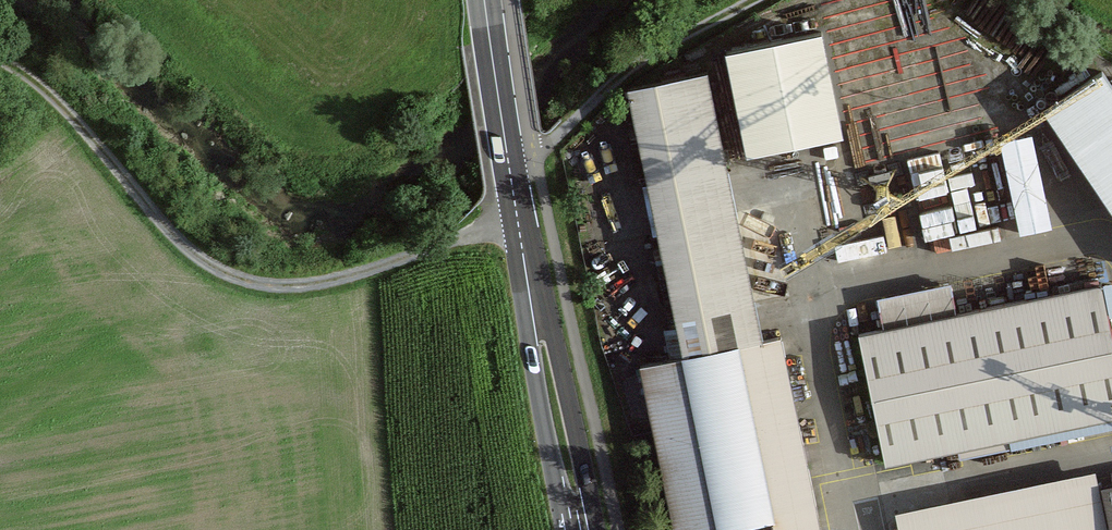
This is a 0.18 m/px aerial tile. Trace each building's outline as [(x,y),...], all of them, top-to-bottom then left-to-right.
[(840,142),(824,37),(725,52),(742,157),(840,142)] [(690,360),(642,370),(677,529),(729,529),(728,529),(776,519),(779,529),(825,529),(782,335),(766,338),(708,71),(632,87),(690,360)] [(1111,213),(1111,125),(1106,94),(1010,112),(1033,229),(1111,213)] [(887,464),(1111,420),(1111,306),(1109,289),(862,338),(887,464)] [(1104,473),(895,516),(898,529),(1111,529),(1111,512),(1104,473)]
